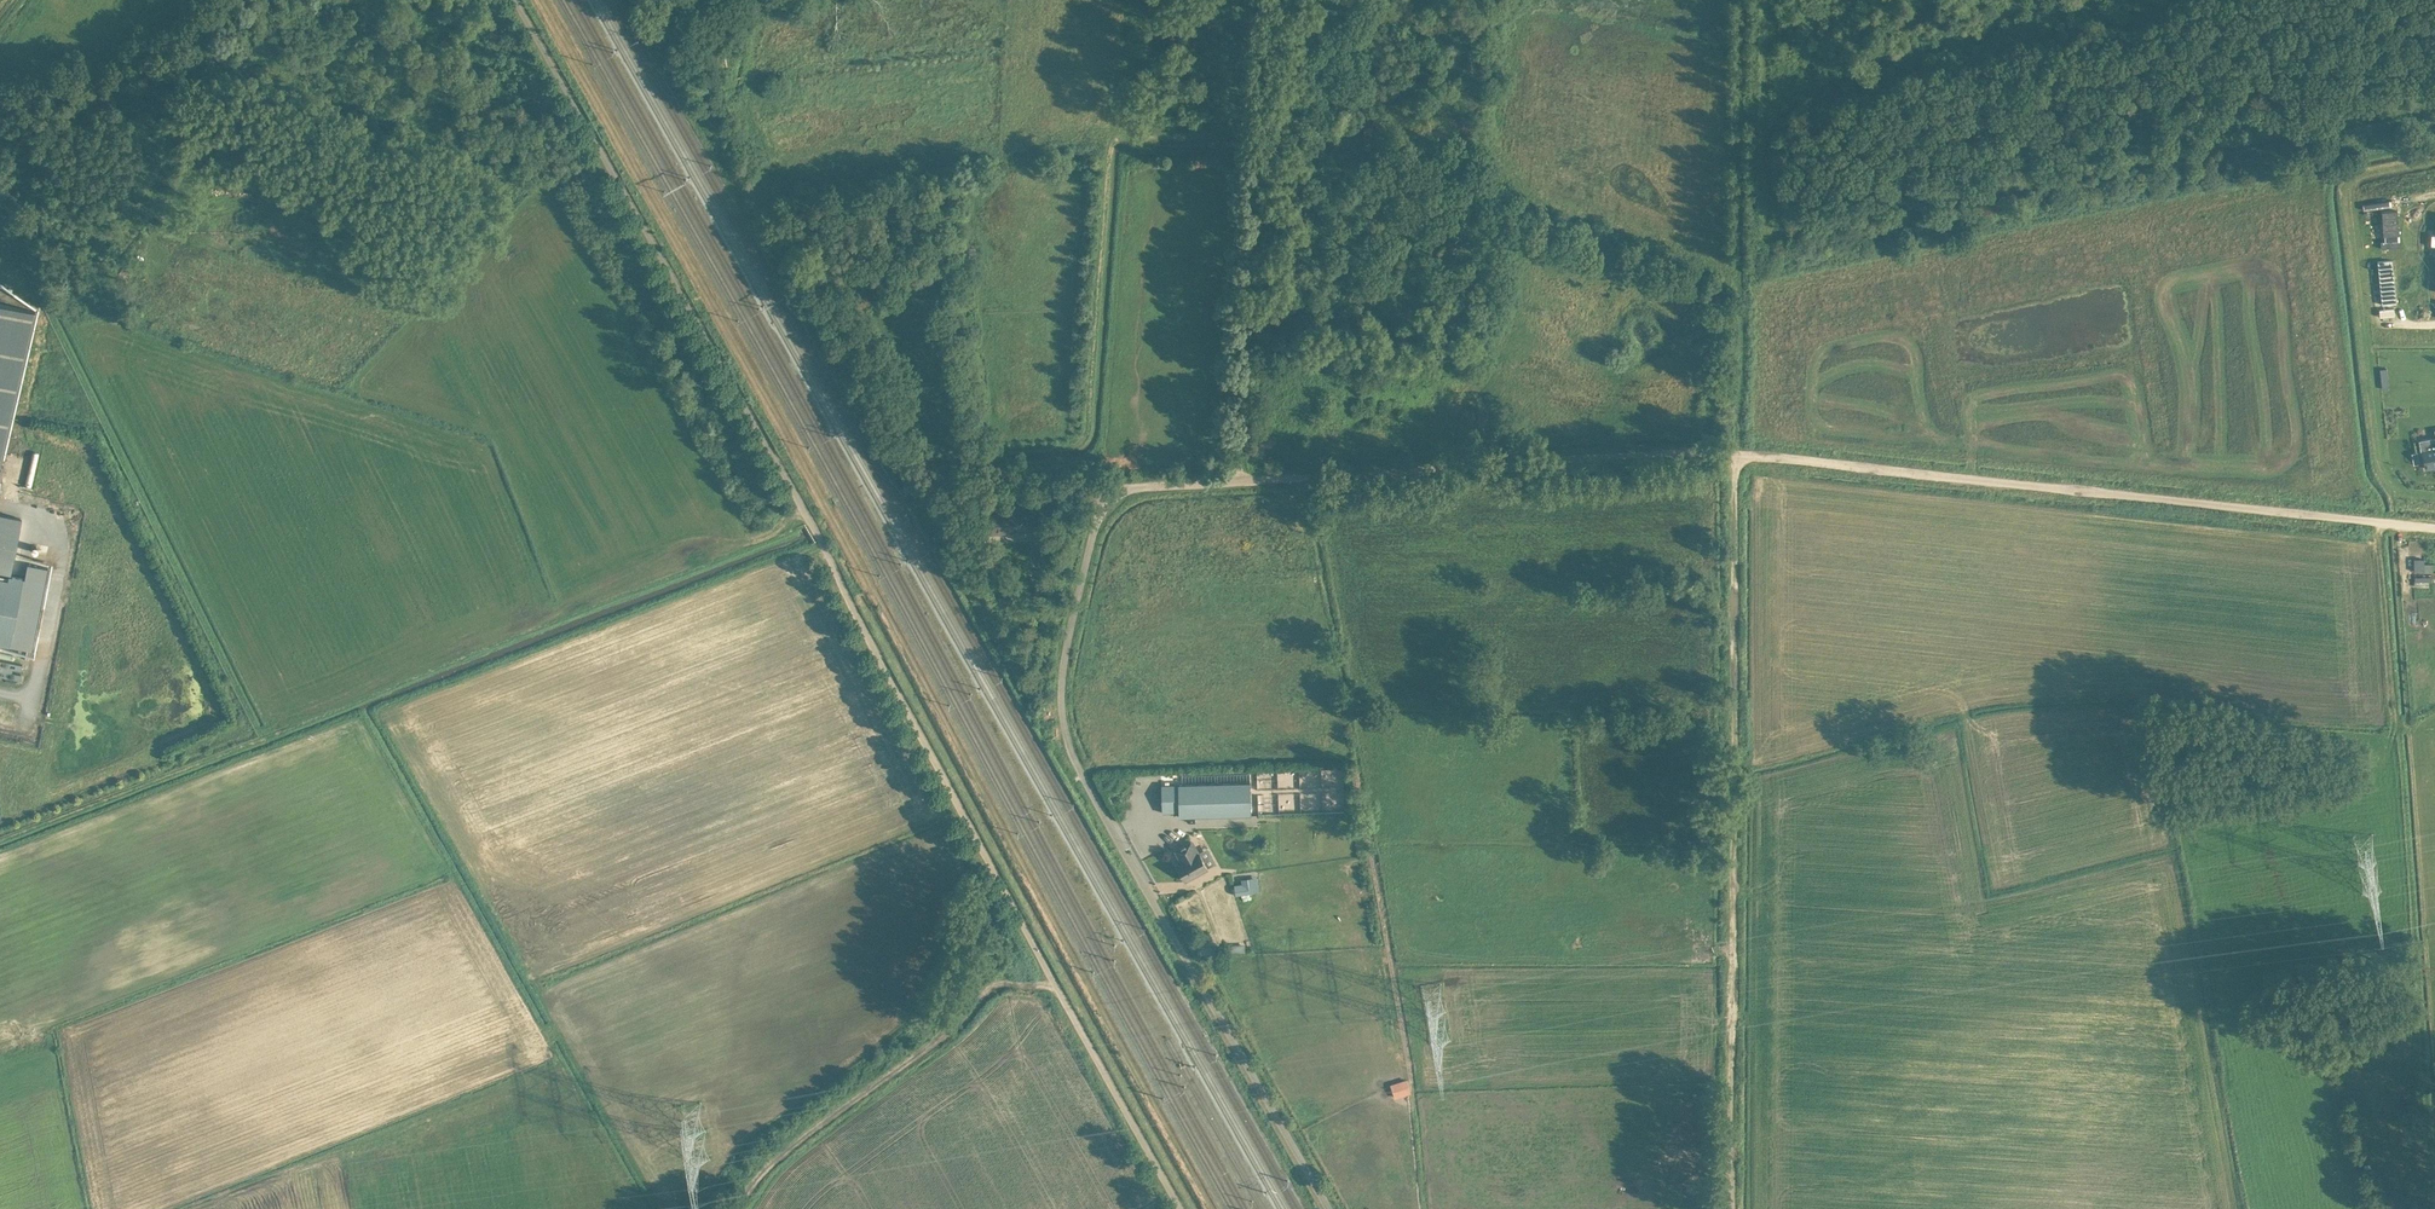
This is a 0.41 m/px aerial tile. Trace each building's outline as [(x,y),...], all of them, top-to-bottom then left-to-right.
[(2386,241),(2380,241),(2381,248),(2399,247),(2397,209),(2381,210),(2383,234),(2385,234),(2386,241)] [(2392,259),(2377,261),(2382,304),(2396,303),(2392,259)] [(2422,302),(2422,317),(2434,317),(2434,302),(2422,302)] [(0,303),(0,464),(35,311),(0,303)] [(2393,308),(2379,309),(2380,316),(2394,315),(2393,308)] [(2381,389),(2389,388),(2387,369),(2379,370),(2381,389)] [(2419,440),(2421,451),(2423,451),(2426,468),(2434,466),(2434,437),(2419,440)] [(2414,558),(2414,571),(2424,571),(2424,558),(2414,558)] [(6,578),(0,577),(0,643),(32,649),(48,567),(27,563),(24,577),(7,574),(6,578)] [(24,677),(24,661),(0,660),(0,676),(24,677)] [(1256,789),(1277,789),(1277,805),(1320,806),(1321,784),(1341,784),(1341,769),(1256,767),(1256,789)] [(1180,816),(1252,814),(1251,782),(1162,784),(1162,812),(1179,811),(1180,816)] [(1208,867),(1197,848),(1196,849),(1191,841),(1176,850),(1182,861),(1177,864),(1186,880),(1208,867)] [(1245,886),(1235,887),(1236,894),(1254,892),(1252,878),(1244,879),(1245,886)] [(1391,1085),(1395,1096),(1411,1091),(1407,1080),(1391,1085)]
